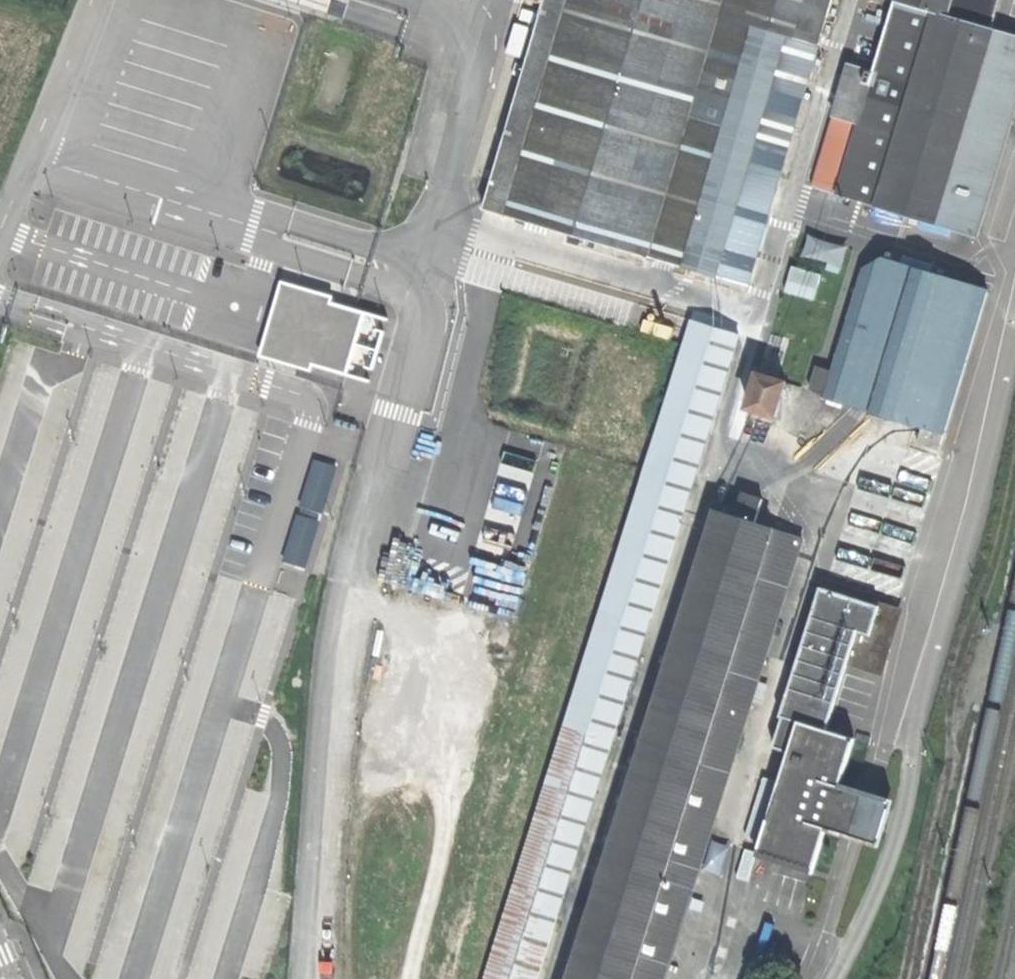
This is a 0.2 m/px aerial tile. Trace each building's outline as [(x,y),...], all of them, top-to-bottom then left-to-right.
[(728,0),(546,0),(485,207),(654,256),(710,63),(691,58),(701,24),(720,30),(724,16),(728,0)] [(833,0),(728,0),(724,16),(820,44),(833,0)] [(990,27),(899,0),(896,0),(875,71),(838,194),(978,235),(1014,111),(1014,35),(990,27)] [(990,27),(998,0),(899,0),(990,27)] [(750,284),(820,44),(724,16),(720,30),(710,63),(654,256),(750,284)] [(520,52),(526,26),(512,23),(506,48),(520,52)] [(710,63),(720,30),(701,24),(691,58),(710,63)] [(817,187),(838,194),(875,71),(850,63),(824,150),(828,151),(817,187)] [(813,186),(817,187),(828,151),(824,150),(813,186)] [(897,259),(908,220),(868,209),(862,230),(838,223),(843,204),(836,202),(826,239),(897,259)] [(767,350),(811,363),(846,246),(802,233),(767,350)] [(834,372),(827,397),(924,426),(919,444),(942,450),(988,290),(882,259),(864,270),(834,372)] [(343,297),(284,280),(261,357),(370,388),(389,324),(336,309),(343,297)] [(691,318),(659,422),(673,426),(668,443),(701,453),(738,333),(691,318)] [(808,392),(827,397),(834,372),(816,366),(808,392)] [(757,375),(749,407),(775,413),(783,381),(757,375)] [(659,422),(654,438),(668,443),(673,426),(659,422)] [(701,453),(668,443),(654,438),(486,978),(538,978),(701,453)] [(314,454),(299,505),(324,512),(339,462),(314,454)] [(504,463),(498,495),(516,498),(514,508),(528,510),(535,469),(504,463)] [(775,526),(754,520),(761,497),(741,491),(734,514),(716,509),(570,978),(635,978),(775,526)] [(296,511),(281,559),(307,567),(321,519),(296,511)] [(775,526),(635,978),(662,978),(800,534),(775,526)] [(756,858),(811,874),(824,828),(878,844),(890,804),(838,789),(853,738),(825,729),(844,663),(883,675),(902,611),(818,586),(779,719),(781,720),(773,750),(787,754),(756,858)]
